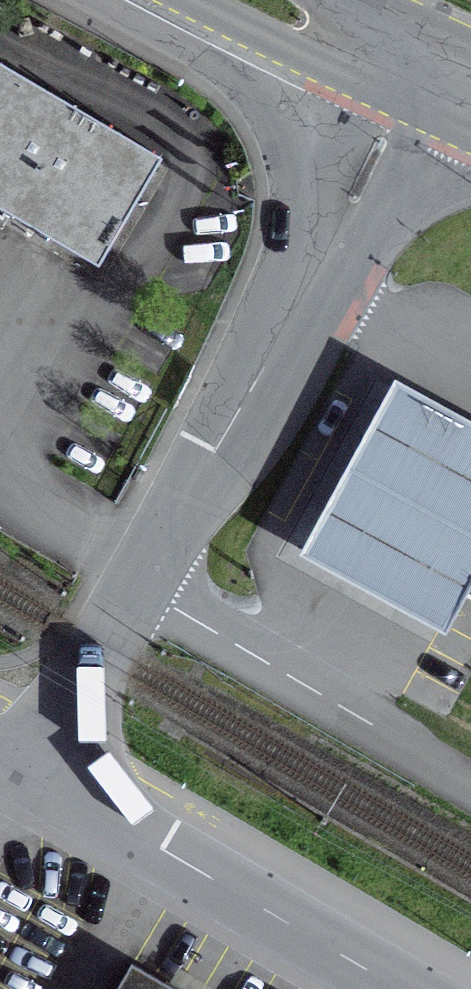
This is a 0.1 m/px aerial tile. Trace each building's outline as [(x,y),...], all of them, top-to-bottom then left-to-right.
[(95,272),(158,164),(0,71),(0,216),(95,272)] [(458,592),(470,567),(470,427),(385,382),(294,553),(438,629),(458,592)] [(458,592),(470,599),(470,567),(458,592)] [(127,967),(114,988),(165,988),(127,967)]
